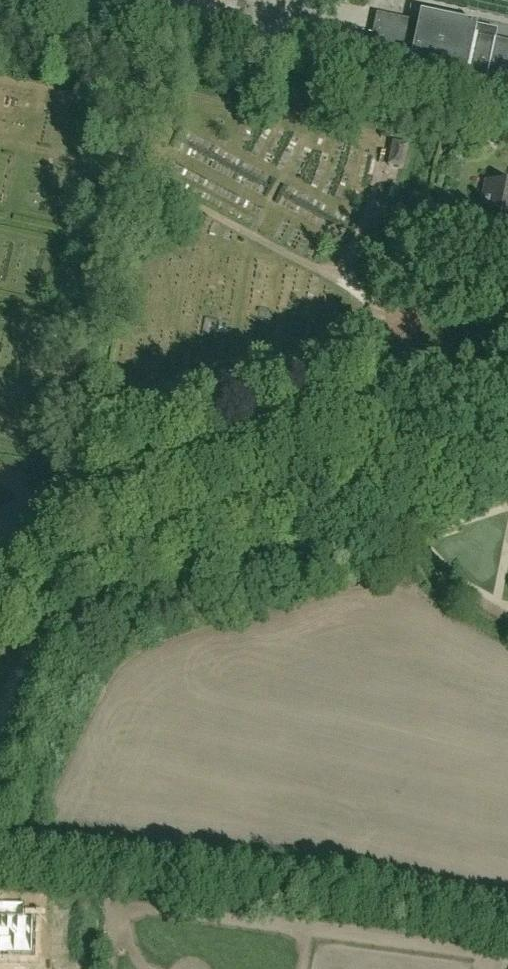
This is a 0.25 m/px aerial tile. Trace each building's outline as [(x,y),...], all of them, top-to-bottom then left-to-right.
[(247,6),(220,0),(192,0),(188,20),(169,16),(165,36),(184,40),(181,54),(234,65),(237,51),(247,6)] [(507,93),(507,43),(377,15),(366,62),(507,93)] [(407,148),(393,145),(389,167),(403,170),(407,148)] [(491,184),(489,195),(484,194),(477,226),(507,233),(507,188),(491,184)] [(22,956),(22,939),(31,939),(31,920),(24,919),(25,904),(0,904),(0,956),(22,956)]
